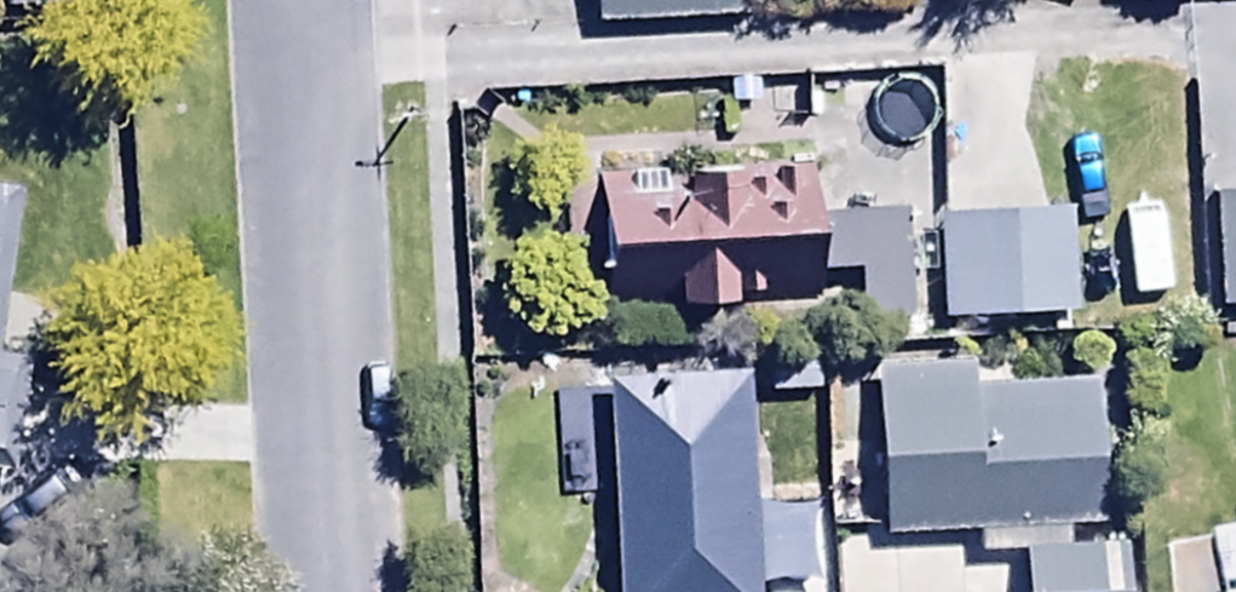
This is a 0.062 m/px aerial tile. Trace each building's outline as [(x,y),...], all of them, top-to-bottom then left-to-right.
[(104,9),(103,0),(0,0),(0,14),(104,9)] [(594,26),(738,20),(737,0),(593,0),(594,26)] [(752,189),(751,173),(599,188),(605,313),(645,312),(645,325),(727,321),(726,300),(810,296),(804,186),(752,189)] [(11,203),(0,201),(0,277),(11,203)] [(1211,203),(1217,310),(1235,309),(1235,201),(1211,203)] [(1063,213),(935,219),(940,329),(1068,323),(1063,213)] [(907,215),(852,216),(855,324),(909,323),(907,215)] [(1019,367),(869,373),(875,541),(969,537),(969,558),(1015,557),(1016,591),(1126,591),(1124,528),(1103,528),(1098,390),(1020,391),(1019,367)] [(2,480),(18,371),(0,368),(0,479),(2,480)] [(603,374),(611,591),(745,591),(745,588),(810,585),(807,496),(749,498),(744,368),(603,374)]
